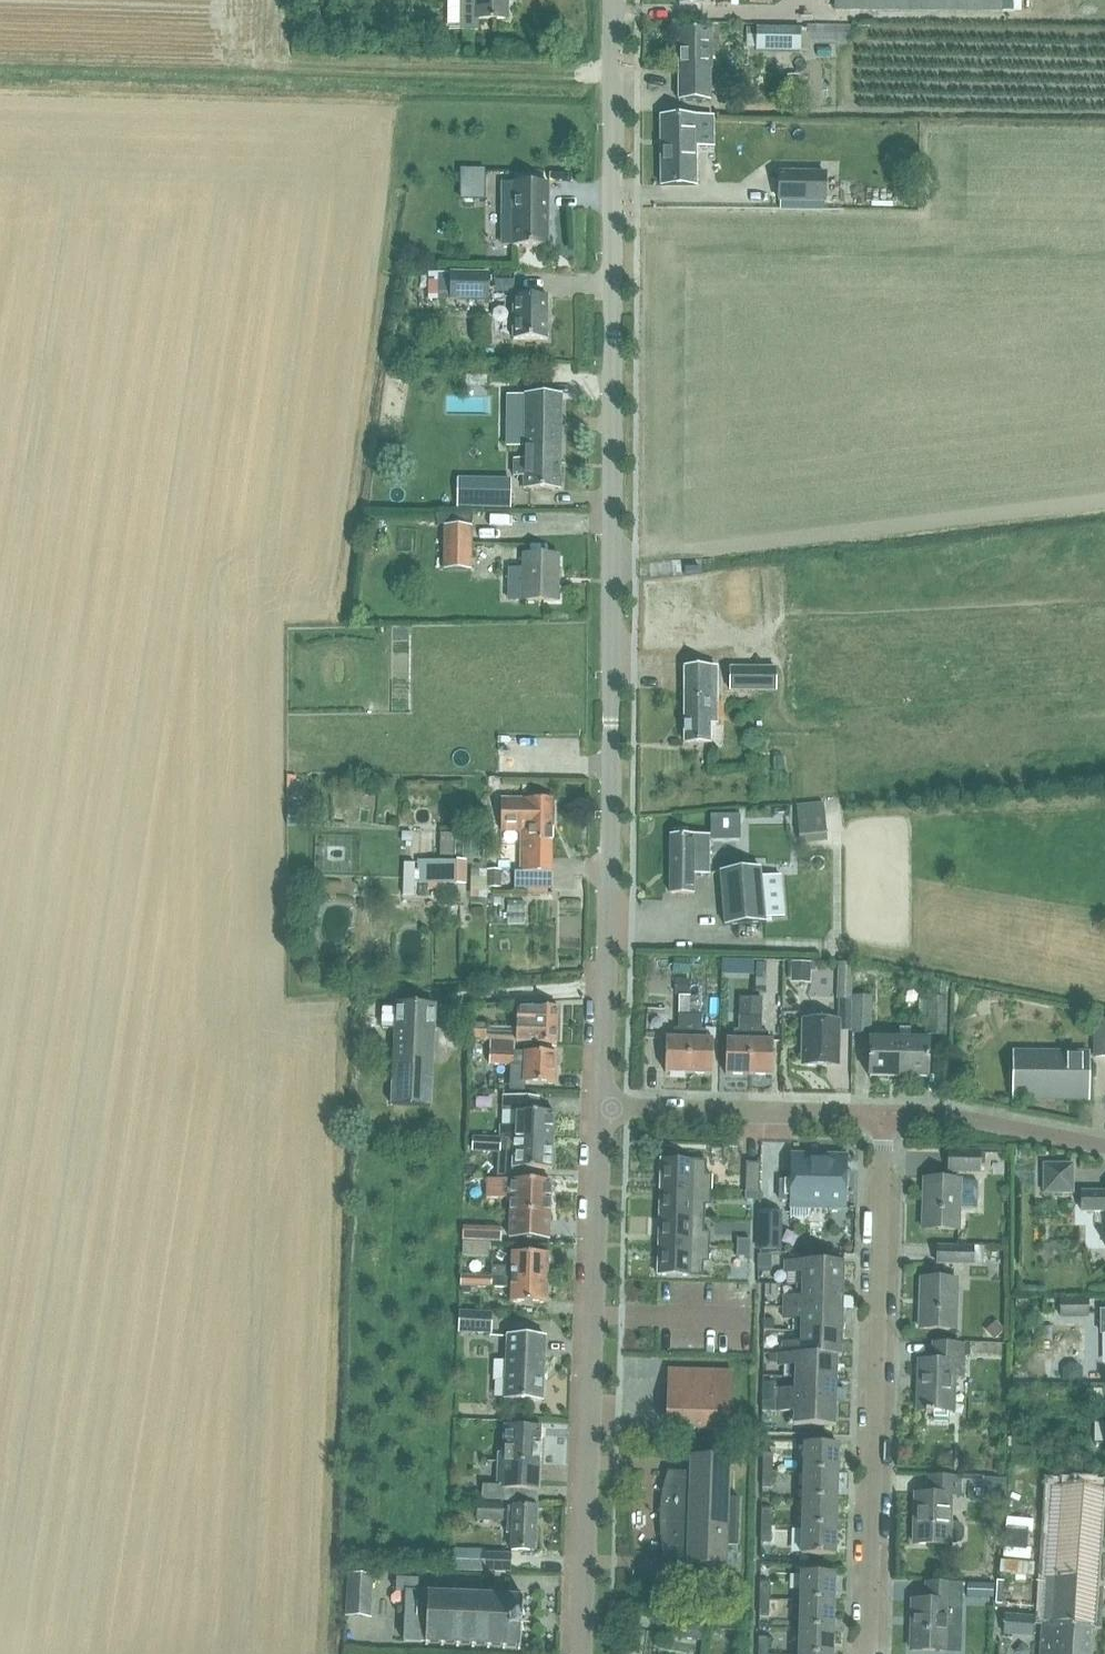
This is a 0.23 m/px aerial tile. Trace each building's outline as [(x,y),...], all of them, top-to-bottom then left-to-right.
[(461,30),(478,30),(478,19),(508,20),(508,0),(462,0),(461,30)] [(835,10),(1002,11),(1002,0),(835,0),(835,10)] [(804,27),(759,27),(759,50),(804,50),(804,27)] [(713,30),(680,30),(680,101),(710,101),(710,68),(713,68),(713,30)] [(697,118),(662,118),(662,186),(697,186),(697,166),(697,135),(697,118)] [(484,169),(461,169),(461,200),(484,200),(484,169)] [(779,173),(779,200),(824,200),(824,173),(779,173)] [(548,247),(549,185),(513,184),(513,186),(503,186),(502,245),(513,245),(513,247),(548,247)] [(425,288),(444,287),(443,257),(424,258),(425,288)] [(451,300),(488,300),(488,274),(451,274),(451,300)] [(548,340),(548,297),(514,297),(513,340),(548,340)] [(526,397),(525,461),(515,461),(514,477),(524,477),(524,489),(561,490),(563,397),(526,397)] [(511,481),(458,480),(458,509),(510,510),(511,481)] [(472,527),(445,526),(444,571),(471,571),(472,527)] [(513,583),(523,583),(523,600),(559,601),(560,556),(524,555),(523,568),(513,568),(513,583)] [(698,561),(685,561),(685,570),(698,569),(698,561)] [(685,667),(685,742),(710,742),(710,723),(717,723),(717,667),(685,667)] [(776,691),(776,669),(731,668),(731,691),(776,691)] [(522,800),(502,799),(502,824),(522,824),(521,873),(517,873),(517,886),(552,886),(552,873),(553,800),(522,799),(522,800)] [(799,836),(826,833),(823,803),(796,805),(799,836)] [(740,816),(712,817),(712,839),(740,839),(740,816)] [(440,834),(439,859),(454,859),(455,834),(440,834)] [(710,874),(710,837),(670,837),(670,894),(694,894),(694,874),(710,874)] [(466,856),(466,872),(481,873),(482,857),(466,856)] [(447,883),(465,883),(466,861),(447,861),(447,883)] [(760,868),(720,872),(725,926),(764,922),(764,918),(784,916),(780,876),(760,878),(760,868)] [(501,872),(488,872),(488,889),(500,889),(501,872)] [(501,890),(502,913),(520,913),(519,889),(501,890)] [(683,962),(683,947),(667,948),(667,963),(683,962)] [(755,960),(741,959),(741,976),(754,976),(755,960)] [(756,960),(755,989),(767,990),(767,961),(756,960)] [(793,962),(792,980),(810,981),(810,963),(793,962)] [(838,999),(852,999),(853,965),(839,965),(838,999)] [(677,981),(676,995),(691,995),(691,981),(677,981)] [(689,1074),(691,997),(679,997),(678,1029),(674,1029),(674,1039),(666,1039),(665,1073),(689,1074)] [(702,997),(691,997),(689,1074),(712,1075),(713,1040),(706,1040),(706,1030),(701,1030),(702,997)] [(854,997),(853,1034),(872,1035),(872,997),(854,997)] [(749,1076),(752,998),(740,998),(739,1031),(734,1031),(734,1041),(727,1041),(726,1075),(749,1076)] [(763,999),(752,998),(749,1076),(773,1076),(774,1042),(766,1042),(766,1032),(762,1032),(763,999)] [(947,999),(929,999),(928,1036),(946,1036),(947,999)] [(533,1003),(518,1004),(516,1038),(557,1040),(558,1004),(533,1003)] [(383,1009),(382,1029),(394,1029),(390,1095),(390,1105),(430,1108),(431,1098),(436,1006),(395,1004),(395,1009),(383,1009)] [(839,1021),(804,1021),(803,1066),(838,1067),(839,1021)] [(1094,1057),(1104,1057),(1104,1023),(1095,1022),(1094,1057)] [(471,1026),(471,1039),(486,1040),(486,1027),(471,1026)] [(899,1079),(900,1040),(870,1039),(870,1078),(899,1079)] [(928,1079),(929,1040),(900,1040),(899,1079),(928,1079)] [(491,1048),(490,1064),(525,1066),(524,1080),(556,1081),(557,1051),(491,1048)] [(1019,1075),(1027,1075),(1026,1098),(1087,1098),(1087,1055),(1035,1054),(1030,1051),(1024,1051),(1019,1054),(1016,1060),(1016,1066),(1019,1071),(1019,1075)] [(504,1096),(504,1111),(516,1112),(516,1126),(502,1126),(501,1138),(553,1140),(554,1112),(538,1112),(539,1098),(504,1096)] [(474,1138),(473,1151),(500,1153),(500,1151),(500,1139),(474,1138)] [(500,1139),(500,1151),(507,1151),(515,1151),(514,1167),(552,1169),(553,1140),(501,1138),(501,1139),(500,1139)] [(949,1171),(980,1172),(980,1153),(949,1152),(949,1171)] [(790,1205),(790,1219),(806,1219),(809,1216),(809,1206),(845,1207),(846,1158),(792,1156),(790,1205)] [(661,1160),(661,1188),(712,1190),(712,1175),(706,1175),(706,1161),(661,1160)] [(747,1163),(746,1191),(759,1192),(760,1163),(747,1163)] [(1073,1165),(1044,1165),(1044,1193),(1073,1193),(1073,1165)] [(551,1182),(488,1179),(487,1198),(511,1199),(510,1238),(549,1240),(551,1182)] [(960,1181),(925,1179),(923,1229),(959,1230),(960,1181)] [(711,1206),(712,1190),(661,1188),(660,1217),(704,1218),(705,1206),(711,1206)] [(758,1201),(759,1192),(746,1191),(745,1200),(758,1201)] [(1082,1192),(1082,1212),(1104,1212),(1104,1192),(1082,1192)] [(778,1249),(779,1213),(761,1212),(760,1248),(778,1249)] [(704,1232),(704,1218),(660,1217),(659,1245),(710,1247),(710,1232),(704,1232)] [(501,1227),(490,1227),(490,1241),(501,1242),(501,1227)] [(737,1239),(737,1248),(750,1249),(751,1240),(737,1239)] [(463,1256),(490,1257),(490,1244),(464,1243),(463,1256)] [(709,1263),(710,1247),(659,1245),(658,1275),(703,1277),(703,1263),(709,1263)] [(938,1247),(938,1264),(973,1265),(973,1248),(938,1247)] [(750,1257),(750,1249),(737,1248),(737,1257),(750,1257)] [(984,1249),(973,1248),(973,1265),(984,1265),(984,1249)] [(773,1252),(758,1252),(758,1266),(773,1266),(773,1252)] [(492,1266),(491,1276),(548,1278),(549,1254),(512,1253),(511,1267),(492,1266)] [(803,1272),(803,1284),(843,1286),(844,1262),(786,1260),(785,1272),(803,1272)] [(455,1275),(487,1275),(487,1263),(455,1263),(455,1275)] [(547,1304),(548,1278),(491,1276),(491,1277),(462,1276),(461,1287),(470,1287),(511,1288),(511,1303),(547,1304)] [(957,1280),(922,1279),(920,1329),(956,1330),(957,1280)] [(767,1284),(766,1295),(776,1295),(776,1285),(767,1284)] [(842,1309),(843,1286),(803,1284),(802,1296),(784,1296),(784,1306),(842,1309)] [(1089,1300),(1061,1300),(1061,1317),(1089,1317),(1089,1300)] [(842,1331),(842,1309),(784,1306),(784,1318),(802,1318),(801,1330),(842,1331)] [(491,1314),(460,1313),(459,1333),(491,1334),(491,1314)] [(765,1318),(764,1328),(772,1329),(773,1329),(773,1318),(765,1318)] [(996,1323),(988,1330),(995,1338),(1003,1331),(996,1323)] [(841,1356),(842,1331),(801,1330),(801,1342),(783,1342),(782,1353),(782,1354),(836,1355),(836,1356),(841,1356)] [(506,1336),(505,1362),(494,1361),(493,1379),(504,1379),(503,1398),(543,1400),(546,1338),(506,1336)] [(964,1378),(965,1345),(934,1344),(933,1362),(920,1361),(919,1411),(954,1413),(955,1378),(964,1378)] [(769,1362),(778,1362),(778,1353),(769,1353),(769,1362)] [(836,1378),(836,1356),(836,1355),(782,1354),(782,1353),(778,1353),(778,1362),(778,1365),(797,1365),(796,1377),(836,1378)] [(1068,1364),(1062,1370),(1062,1382),(1082,1382),(1082,1370),(1076,1364),(1068,1364)] [(733,1375),(669,1373),(668,1373),(667,1402),(683,1402),(682,1429),(731,1430),(733,1375)] [(835,1402),(836,1378),(796,1377),(796,1389),(777,1388),(777,1399),(835,1402)] [(764,1380),(763,1399),(764,1399),(777,1399),(777,1388),(777,1380),(764,1380)] [(834,1426),(835,1402),(777,1399),(776,1411),(795,1411),(794,1425),(834,1426)] [(485,1484),(485,1499),(538,1502),(541,1427),(506,1425),(505,1454),(499,1454),(498,1467),(498,1484),(485,1484)] [(804,1443),(803,1472),(837,1473),(838,1444),(804,1443)] [(1032,1447),(1013,1447),(1013,1463),(1032,1463),(1032,1447)] [(764,1454),(763,1470),(773,1471),(774,1454),(773,1455),(764,1454)] [(738,1547),(740,1499),(728,1498),(730,1459),(691,1457),(691,1473),(668,1472),(665,1481),(663,1490),(661,1499),(660,1508),(660,1517),(660,1526),(661,1535),(662,1544),(665,1557),(697,1559),(697,1565),(726,1566),(726,1565),(727,1546),(738,1547)] [(772,1488),(773,1471),(763,1470),(763,1488),(772,1488)] [(837,1500),(837,1473),(803,1472),(802,1499),(837,1500)] [(961,1478),(930,1477),(929,1495),(916,1494),(914,1544),(950,1545),(951,1497),(960,1497),(961,1478)] [(836,1527),(837,1500),(802,1499),(801,1526),(836,1527)] [(501,1521),(501,1504),(477,1502),(476,1519),(501,1521)] [(507,1506),(505,1533),(511,1534),(510,1550),(535,1551),(537,1508),(507,1506)] [(762,1508),(761,1525),(771,1525),(772,1509),(762,1508)] [(1040,1653),(1089,1653),(1091,1628),(1093,1629),(1101,1522),(1050,1518),(1040,1653)] [(635,1525),(641,1545),(654,1541),(647,1521),(635,1525)] [(771,1543),(771,1525),(761,1525),(761,1543),(771,1543)] [(835,1555),(836,1527),(801,1526),(801,1554),(835,1555)] [(738,1547),(727,1546),(726,1565),(738,1565),(738,1547)] [(511,1554),(484,1553),(484,1571),(510,1572),(511,1554)] [(800,1572),(799,1601),(834,1602),(835,1573),(800,1572)] [(348,1576),(346,1616),(370,1617),(371,1577),(348,1576)] [(520,1647),(521,1616),(522,1597),(417,1592),(418,1580),(397,1579),(396,1593),(405,1593),(403,1642),(520,1647)] [(760,1583),(760,1600),(769,1600),(770,1583),(760,1583)] [(957,1603),(957,1584),(926,1583),(926,1600),(913,1600),(912,1650),(947,1651),(948,1603),(957,1603)] [(967,1583),(966,1595),(993,1596),(993,1583),(967,1583)] [(769,1617),(769,1600),(760,1600),(759,1617),(769,1617)] [(833,1629),(834,1602),(799,1601),(799,1629),(833,1629)] [(1011,1616),(1009,1633),(1035,1635),(1036,1618),(1011,1616)] [(668,1618),(666,1636),(701,1641),(703,1623),(668,1618)] [(721,1621),(721,1630),(741,1630),(741,1622),(721,1621)] [(833,1629),(799,1629),(798,1653),(832,1653),(833,1629)] [(758,1653),(768,1653),(768,1638),(759,1638),(758,1653)]
